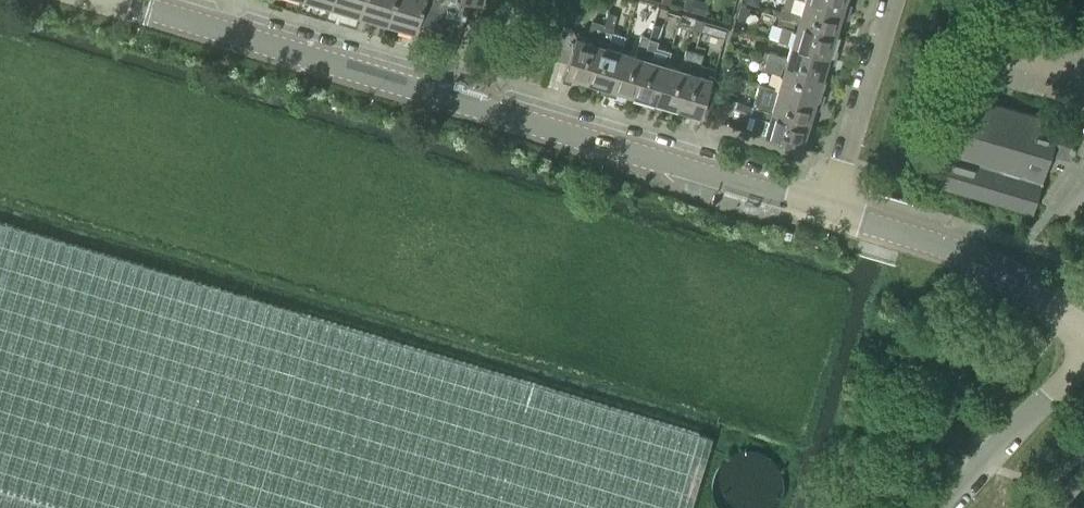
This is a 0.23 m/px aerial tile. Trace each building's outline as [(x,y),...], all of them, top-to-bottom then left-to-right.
[(416,30),(417,26),(457,38),(468,0),(314,0),(416,30)] [(683,7),(704,14),(707,4),(696,0),(685,0),(683,7)] [(837,33),(841,17),(847,19),(850,12),(810,0),(785,0),(780,15),(837,33)] [(850,12),(852,4),(846,2),(846,0),(810,0),(850,12)] [(741,4),(737,17),(747,19),(750,7),(741,4)] [(605,24),(588,81),(603,85),(601,92),(609,94),(622,50),(626,36),(612,32),(618,14),(608,11),(605,24)] [(837,33),(780,15),(778,24),(781,25),(777,40),(791,44),(836,58),(838,50),(832,48),(837,33)] [(696,17),(693,27),(702,30),(705,19),(696,17)] [(705,19),(702,30),(709,32),(712,21),(705,19)] [(576,36),(563,80),(571,83),(573,76),(588,81),(605,24),(592,20),(586,39),(576,36)] [(633,94),(654,24),(645,21),(636,54),(622,50),(609,94),(616,97),(618,90),(633,94)] [(654,24),(633,94),(648,99),(646,106),(652,108),(666,62),(670,49),(657,45),(662,27),(654,24)] [(666,62),(652,108),(659,110),(661,103),(678,108),(697,41),(689,38),(680,67),(666,62)] [(697,41),(678,108),(692,112),(690,119),(699,122),(715,67),(701,63),(706,43),(697,41)] [(767,61),(823,78),(828,63),(834,64),(836,58),(791,44),(787,57),(770,52),(767,61)] [(777,89),(823,103),(825,96),(818,94),(823,78),(767,61),(764,69),(782,74),(777,89)] [(753,106),(810,123),(814,107),(821,109),(823,103),(777,89),(773,102),(756,97),(753,106)] [(1032,214),(1048,160),(1050,153),(1070,159),(1080,127),(967,93),(939,186),(1032,214)] [(810,123),(753,106),(751,114),(755,115),(751,129),(810,147),(812,139),(805,137),(810,123)] [(712,435),(0,220),(0,507),(691,507),(712,435)]
